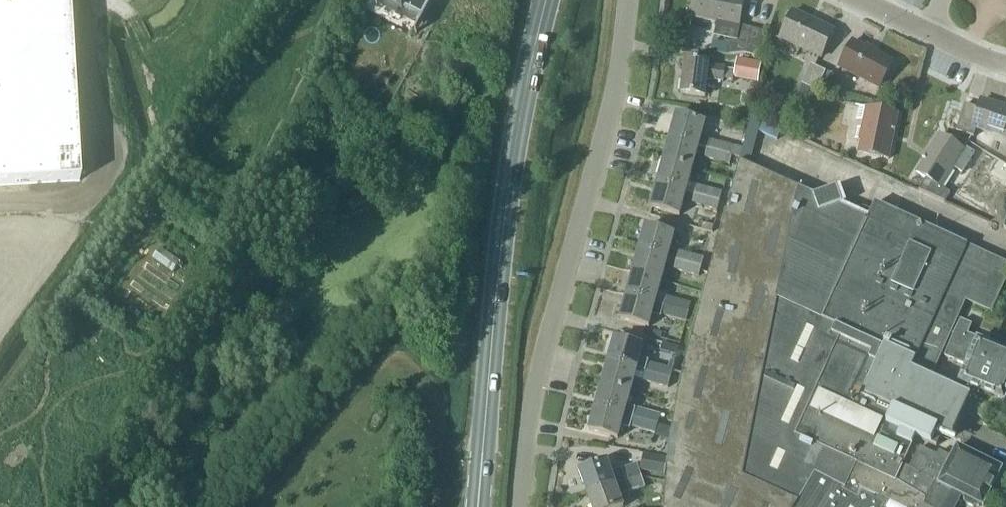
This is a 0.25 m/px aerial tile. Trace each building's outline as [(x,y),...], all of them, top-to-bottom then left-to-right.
[(79,181),(68,0),(0,0),(0,186),(79,181)] [(420,21),(414,32),(416,33),(434,0),(383,0),(420,21)] [(690,19),(708,22),(714,23),(717,24),(715,35),(736,39),(738,27),(739,24),(739,22),(740,20),(740,17),(741,12),(742,7),(744,0),(693,0),(690,19)] [(792,12),(791,14),(789,13),(788,13),(785,20),(785,22),(786,23),(779,38),(790,44),(791,43),(821,57),(833,31),(792,12)] [(736,39),(733,51),(738,52),(757,57),(764,32),(739,24),(738,27),(736,39)] [(879,88),(893,63),(852,41),(838,68),(851,75),(852,74),(879,88)] [(734,70),(732,78),(733,78),(757,83),(761,63),(737,58),(736,58),(734,70)] [(684,60),(680,93),(705,97),(707,79),(723,81),(723,79),(724,69),(724,68),(709,66),(709,63),(684,60)] [(817,92),(826,72),(810,65),(801,84),(802,85),(816,91),(817,92)] [(826,73),(820,86),(831,91),(837,78),(826,73)] [(816,91),(802,85),(796,97),(810,104),(816,91)] [(981,100),(978,109),(964,105),(955,132),(973,138),(976,129),(1005,139),(1005,109),(981,100)] [(888,159),(897,115),(855,106),(855,107),(858,107),(855,120),(862,122),(860,129),(856,128),(854,140),(862,141),(859,154),(888,159)] [(710,140),(701,137),(704,124),(676,116),(669,139),(698,147),(707,149),(710,140)] [(813,142),(821,122),(807,116),(799,136),(813,142)] [(742,136),(746,123),(722,117),(718,130),(742,136)] [(962,150),(939,136),(924,160),(916,173),(925,179),(918,190),(943,202),(949,193),(941,187),(947,178),(946,178),(952,168),(962,174),(975,154),(964,147),(962,150)] [(692,170),(698,147),(669,139),(663,162),(692,170)] [(707,149),(732,156),(734,147),(734,146),(710,140),(707,149)] [(732,156),(707,149),(704,159),(729,166),(732,156)] [(685,192),(694,195),(697,185),(688,183),(692,170),(663,162),(657,184),(685,192)] [(909,470),(902,466),(915,438),(936,447),(943,432),(953,437),(970,397),(929,379),(965,301),(990,313),(1005,279),(1005,265),(874,205),(866,221),(738,163),(682,379),(674,421),(672,429),(670,441),(669,446),(665,506),(794,506),(814,474),(844,489),(854,467),(900,490),(909,470)] [(657,184),(650,208),(679,216),(685,192),(657,184)] [(722,192),(697,185),(694,195),(719,202),(722,192)] [(694,195),(692,204),(716,211),(719,202),(694,195)] [(674,235),(645,227),(638,251),(667,258),(676,261),(679,251),(670,249),(674,235)] [(703,258),(709,238),(700,236),(694,256),(703,258)] [(667,258),(638,251),(632,273),(661,281),(667,258)] [(701,268),(703,258),(694,256),(679,251),(676,261),(701,268)] [(701,268),(676,261),(673,271),(698,277),(701,268)] [(666,297),(666,295),(658,293),(661,281),(632,273),(626,296),(663,307),(666,297)] [(626,296),(619,319),(648,327),(651,316),(660,318),(661,316),(663,307),(626,296)] [(691,304),(666,297),(663,307),(688,313),(691,304)] [(688,313),(663,307),(661,316),(685,323),(688,313)] [(978,339),(967,335),(971,326),(960,321),(945,357),(966,365),(968,361),(1005,377),(1005,351),(989,344),(988,340),(983,338),(980,339),(978,339)] [(614,339),(608,362),(645,373),(648,363),(648,361),(639,359),(643,347),(614,339)] [(676,356),(678,348),(662,344),(660,352),(676,356)] [(968,361),(966,365),(959,383),(1004,402),(1005,397),(1005,377),(968,361)] [(642,382),(645,373),(608,362),(601,385),(630,393),(633,380),(642,382)] [(670,379),(672,370),(648,363),(645,373),(670,379)] [(642,382),(667,389),(670,379),(645,373),(642,382)] [(632,418),(635,409),(626,407),(630,393),(601,385),(595,408),(632,418)] [(617,439),(620,427),(629,430),(630,428),(632,418),(595,408),(588,431),(617,439)] [(674,421),(659,417),(660,415),(635,409),(632,418),(672,429),(674,421)] [(632,418),(630,428),(654,435),(654,437),(670,441),(672,429),(632,418)] [(933,506),(946,506),(954,492),(964,497),(963,499),(965,505),(969,506),(979,506),(980,505),(983,506),(1002,469),(956,446),(951,457),(939,451),(936,456),(919,448),(909,470),(900,490),(933,506)] [(663,476),(667,459),(643,454),(640,471),(663,476)] [(587,495),(640,476),(637,466),(636,464),(611,473),(607,462),(579,472),(587,495)] [(900,490),(854,467),(844,489),(814,474),(794,506),(933,506),(900,490)] [(587,495),(591,506),(623,506),(619,497),(644,488),(640,476),(587,495)]
